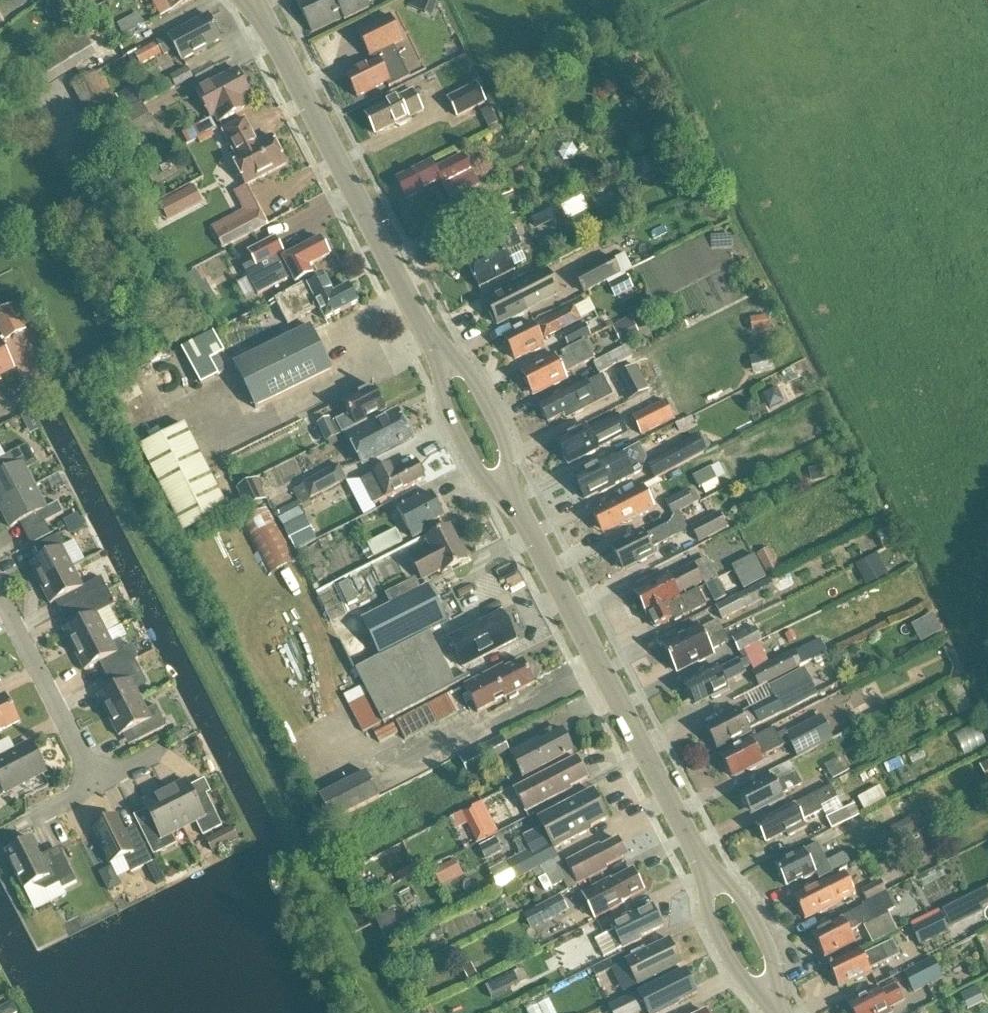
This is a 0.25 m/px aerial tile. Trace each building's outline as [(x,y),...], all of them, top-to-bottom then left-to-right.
[(198,0),(157,0),(153,2),(162,19),(198,0)] [(303,5),(298,7),(312,35),(343,20),(345,22),(369,10),(365,0),(300,0),(303,5)] [(425,16),(431,1),(428,0),(413,0),(409,9),(425,16)] [(369,58),(402,43),(389,15),(356,31),(369,58)] [(164,59),(176,52),(182,63),(221,42),(208,18),(135,58),(141,69),(163,57),(164,59)] [(127,24),(116,30),(122,41),(133,35),(127,24)] [(97,59),(82,35),(69,44),(66,38),(29,62),(47,90),(97,59)] [(410,80),(393,47),(369,59),(373,66),(347,79),(358,100),(387,86),(389,91),(410,80)] [(188,70),(170,80),(175,90),(193,80),(188,70)] [(247,102),(252,99),(237,72),(197,94),(212,121),(215,119),(218,126),(251,108),(247,102)] [(92,129),(121,114),(101,76),(72,91),(92,129)] [(490,104),(481,86),(452,100),(461,118),(490,104)] [(115,99),(124,114),(139,105),(131,90),(115,99)] [(395,128),(399,130),(411,124),(409,121),(423,113),(413,93),(366,116),(376,137),(395,128)] [(131,131),(149,121),(142,108),(124,118),(129,127),(131,131)] [(498,125),(491,110),(481,115),(489,129),(498,125)] [(131,131),(134,137),(141,150),(159,140),(149,121),(131,131)] [(246,188),(249,187),(286,167),(271,139),(258,146),(245,122),(223,133),(235,158),(231,160),(246,188)] [(134,137),(131,131),(129,127),(114,135),(119,145),(134,137)] [(397,181),(407,202),(441,185),(444,191),(472,177),(463,158),(435,171),(431,164),(397,181)] [(164,203),(174,223),(212,204),(202,184),(164,203)] [(243,211),(211,228),(223,250),(269,226),(249,187),(246,188),(234,195),(243,211)] [(502,203),(510,220),(523,214),(515,197),(502,203)] [(510,220),(502,203),(501,200),(473,213),(482,233),(510,220)] [(535,231),(539,229),(554,222),(549,211),(529,220),(535,231)] [(524,264),(517,249),(520,248),(510,226),(486,238),(493,250),(466,263),(477,287),(524,264)] [(322,244),(321,242),(282,262),(284,265),(260,278),(258,273),(232,286),(246,312),(271,299),(267,292),(292,280),(295,286),(313,277),(309,270),(330,259),(329,257),(331,253),(326,244),(322,244)] [(582,297),(619,278),(609,259),(572,278),(582,297)] [(211,303),(196,275),(187,280),(203,308),(211,303)] [(526,310),(558,294),(549,276),(516,292),(516,291),(487,306),(498,327),(511,321),(512,324),(528,316),(526,310)] [(634,291),(627,277),(608,286),(616,300),(634,291)] [(358,306),(350,289),(334,297),(325,280),(304,291),(302,287),(275,302),(288,326),(319,310),(326,323),(358,306)] [(0,315),(0,325),(8,340),(24,332),(12,309),(0,315)] [(536,330),(533,326),(505,340),(516,362),(531,354),(532,356),(545,349),(541,342),(580,322),(574,311),(536,330)] [(752,334),(774,331),(773,318),(751,320),(752,334)] [(620,344),(639,335),(631,320),(612,329),(620,344)] [(590,338),(584,326),(561,337),(567,349),(590,338)] [(256,412),(333,374),(311,329),(233,367),(256,412)] [(208,362),(217,358),(222,355),(210,333),(179,349),(199,388),(217,378),(216,377),(208,362)] [(553,389),(566,382),(563,377),(594,361),(585,344),(561,356),(563,360),(558,363),(555,357),(536,367),(537,369),(523,376),(533,397),(551,388),(553,389)] [(12,370),(0,347),(0,376),(12,370)] [(599,376),(632,360),(627,349),(594,366),(599,376)] [(754,376),(775,371),(771,355),(750,360),(754,376)] [(217,358),(208,362),(216,377),(224,373),(217,358)] [(649,391),(636,366),(615,377),(628,402),(649,391)] [(607,393),(601,379),(587,386),(540,409),(548,426),(571,414),(573,419),(598,407),(594,400),(607,393)] [(784,383),(765,394),(776,412),(795,400),(784,383)] [(386,412),(374,390),(359,397),(358,395),(343,403),(349,416),(331,425),(329,421),(318,426),(327,444),(356,429),(356,430),(370,423),(369,421),(386,412)] [(660,405),(631,419),(640,438),(669,424),(660,405)] [(414,442),(399,412),(377,422),(376,420),(345,436),(362,469),(414,442)] [(556,445),(568,467),(586,458),(587,460),(599,453),(598,451),(627,436),(618,418),(601,427),(602,428),(589,434),(587,429),(556,445)] [(184,538),(230,514),(186,428),(140,452),(184,538)] [(647,465),(655,480),(705,455),(697,440),(647,465)] [(38,467),(28,447),(0,462),(0,507),(35,488),(27,473),(38,467)] [(646,464),(638,448),(625,455),(603,466),(574,480),(586,502),(598,496),(599,498),(615,490),(615,489),(641,475),(644,465),(646,464)] [(424,481),(416,465),(395,476),(391,468),(362,483),(374,508),(424,481)] [(326,495),(347,483),(339,467),(303,486),(312,503),(326,495)] [(718,482),(711,469),(694,478),(700,490),(718,482)] [(824,482),(821,470),(811,473),(814,484),(824,482)] [(267,501),(258,481),(239,490),(249,510),(267,501)] [(64,516),(58,505),(47,511),(35,488),(0,507),(0,509),(11,530),(28,521),(34,532),(64,516)] [(623,526),(628,526),(655,512),(643,488),(632,494),(633,496),(593,516),(603,536),(623,526)] [(665,505),(672,518),(694,508),(687,494),(665,505)] [(443,519),(431,496),(415,505),(414,502),(397,511),(413,541),(431,531),(429,527),(443,519)] [(268,578),(295,564),(268,511),(241,525),(268,578)] [(718,516),(689,530),(697,546),(725,532),(718,516)] [(613,551),(624,572),(639,564),(640,566),(655,558),(652,551),(676,539),(669,526),(645,539),(644,536),(613,551)] [(467,561),(450,529),(426,542),(431,551),(412,562),(422,582),(442,571),(443,574),(467,561)] [(394,532),(366,547),(373,560),(401,545),(394,532)] [(40,587),(73,570),(62,549),(67,547),(61,536),(35,549),(40,560),(30,566),(40,587)] [(873,558),(884,580),(894,575),(883,553),(873,558)] [(756,559),(733,570),(745,593),(768,582),(756,559)] [(679,597),(704,585),(694,567),(669,579),(668,577),(651,585),(652,587),(636,596),(645,615),(679,597)] [(72,612),(108,593),(101,580),(83,590),(73,570),(40,587),(51,607),(66,599),(72,612)] [(768,583),(714,610),(721,624),(775,597),(768,583)] [(358,603),(349,584),(339,589),(348,608),(358,603)] [(679,597),(645,615),(647,618),(649,618),(655,631),(672,622),(674,625),(706,608),(698,592),(680,601),(679,597)] [(74,653),(107,636),(97,617),(116,607),(108,593),(72,612),(79,625),(64,632),(74,653)] [(502,614),(449,641),(464,670),(517,643),(502,614)] [(670,661),(723,634),(718,623),(701,631),(699,627),(682,635),(683,637),(663,647),(670,661)] [(756,630),(732,641),(739,654),(762,643),(756,630)] [(382,658),(355,672),(383,726),(470,680),(469,677),(455,684),(429,634),(382,658)] [(670,661),(678,675),(698,665),(699,666),(715,658),(712,653),(729,645),(723,634),(670,661)] [(106,678),(139,661),(132,648),(125,651),(121,642),(113,646),(107,636),(74,653),(85,673),(100,665),(106,678)] [(806,646),(812,659),(814,664),(828,656),(819,639),(806,646)] [(684,688),(694,707),(711,699),(713,703),(730,694),(726,686),(746,675),(744,672),(751,669),(753,672),(768,664),(759,646),(739,656),(742,663),(740,664),(739,663),(719,673),(718,670),(684,688)] [(803,664),(812,659),(806,646),(796,651),(803,664)] [(793,654),(751,676),(759,691),(801,670),(793,654)] [(109,719),(141,702),(131,683),(143,677),(136,663),(139,661),(106,678),(113,691),(98,698),(109,719)] [(535,686),(523,664),(506,673),(504,669),(464,689),(478,715),(535,686)] [(706,730),(717,752),(750,734),(749,732),(817,697),(804,672),(769,690),(774,700),(741,717),(738,710),(720,720),(721,722),(706,730)] [(959,683),(944,690),(958,718),(972,710),(959,683)] [(343,699),(348,709),(366,699),(362,689),(343,699)] [(395,726),(400,735),(405,745),(459,716),(448,697),(395,726)] [(20,724),(6,698),(0,702),(0,734),(20,724)] [(366,699),(348,709),(362,736),(381,726),(366,699)] [(119,739),(130,734),(136,745),(167,729),(156,708),(147,713),(141,702),(109,719),(119,739)] [(833,742),(821,720),(787,737),(785,734),(777,739),(773,732),(721,758),(732,780),(746,772),(748,775),(765,767),(761,760),(790,746),(797,760),(833,742)] [(958,732),(969,754),(987,745),(987,733),(982,720),(958,732)] [(381,745),(400,735),(395,726),(376,736),(381,745)] [(510,756),(511,758),(523,781),(573,754),(562,732),(541,743),(537,742),(510,756)] [(510,756),(501,739),(459,761),(469,779),(511,758),(510,756)] [(5,795),(46,774),(31,746),(0,762),(0,785),(5,795)] [(587,781),(577,761),(515,793),(526,815),(571,791),(570,789),(587,781)] [(768,775),(770,779),(756,786),(757,788),(740,797),(751,817),(767,808),(769,811),(785,803),(783,798),(802,788),(790,764),(768,775)] [(332,824),(380,800),(367,775),(319,799),(332,824)] [(223,829),(207,797),(196,802),(187,784),(165,794),(183,831),(196,824),(203,838),(223,829)] [(870,810),(893,799),(887,786),(864,798),(870,810)] [(788,840),(807,831),(803,823),(823,813),(821,810),(837,801),(831,789),(795,807),(769,819),(770,821),(757,828),(766,845),(786,835),(788,840)] [(172,836),(183,831),(165,794),(143,805),(153,824),(140,830),(154,858),(177,846),(172,836)] [(590,831),(608,822),(593,794),(539,822),(542,828),(524,838),(531,852),(507,865),(517,883),(540,870),(558,861),(553,853),(590,834),(590,831)] [(856,806),(827,821),(832,832),(861,817),(856,806)] [(490,839),(474,808),(461,815),(477,845),(490,839)] [(135,829),(124,834),(116,819),(92,831),(110,867),(124,860),(131,875),(153,864),(135,829)] [(919,819),(897,827),(901,838),(923,831),(919,819)] [(206,842),(212,855),(238,842),(232,829),(206,842)] [(503,854),(496,839),(480,848),(487,862),(503,854)] [(77,885),(62,854),(46,862),(40,860),(31,841),(6,854),(21,885),(46,894),(61,886),(64,891),(77,885)] [(589,854),(566,866),(578,888),(607,872),(606,870),(627,859),(618,842),(592,855),(589,854)] [(801,881),(805,882),(816,876),(819,882),(832,876),(817,847),(805,853),(804,851),(791,857),(793,860),(776,868),(786,889),(801,881)] [(464,878),(454,859),(432,870),(442,890),(464,878)] [(166,882),(160,872),(152,876),(157,887),(166,882)] [(623,904),(644,893),(633,872),(612,883),(611,882),(592,891),(599,904),(589,909),(595,921),(624,906),(623,904)] [(805,922),(855,896),(844,876),(825,885),(794,901),(805,922)] [(867,905),(886,894),(881,884),(861,894),(867,905)] [(864,929),(888,917),(888,915),(895,912),(886,894),(867,905),(862,907),(864,909),(842,920),(829,927),(830,929),(814,938),(825,960),(855,944),(850,934),(863,928),(864,929)] [(561,897),(535,911),(544,927),(569,913),(561,897)] [(604,960),(642,942),(641,940),(663,929),(652,908),(630,918),(629,916),(610,926),(613,932),(596,941),(604,960)] [(940,916),(912,930),(920,947),(948,933),(940,916)] [(626,963),(639,988),(682,967),(669,942),(648,953),(644,951),(631,957),(633,960),(626,963)] [(856,984),(872,977),(869,972),(900,958),(893,943),(863,957),(861,953),(829,968),(839,989),(855,982),(856,984)] [(912,995),(942,980),(933,961),(903,976),(912,995)] [(464,971),(469,981),(476,978),(470,968),(464,971)] [(697,996),(686,973),(639,996),(639,995),(609,1009),(611,1012),(645,1012),(646,1012),(667,1012),(679,1007),(680,1005),(697,996)] [(491,1000),(518,987),(512,976),(486,989),(491,1000)] [(888,1011),(903,1003),(895,989),(880,996),(878,992),(849,1007),(852,1012),(889,1012),(888,1011)] [(967,1012),(971,1012),(984,1006),(975,989),(959,998),(967,1012)] [(555,996),(532,1007),(534,1012),(562,1012),(555,996)]
